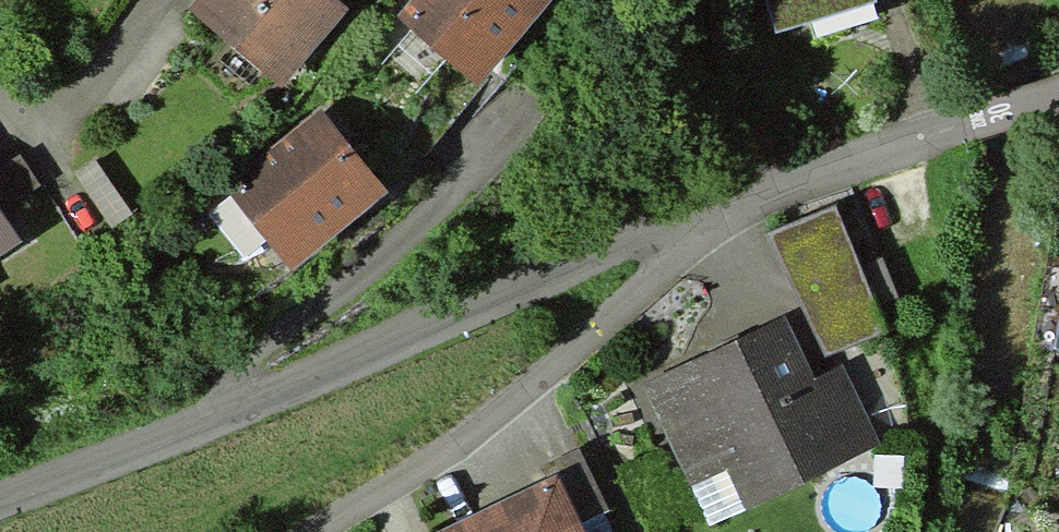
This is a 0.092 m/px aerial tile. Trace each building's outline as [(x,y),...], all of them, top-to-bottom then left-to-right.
[(320,15),(302,0),(184,0),(166,21),(250,94),(320,15)] [(523,4),(518,0),(388,0),(366,28),(452,95),(523,4)] [(874,14),(869,0),(759,0),(774,46),(874,14)] [(260,274),(356,199),(296,124),(201,199),(260,274)] [(858,265),(834,206),(770,232),(821,358),(886,332),(876,309),(858,265)] [(880,256),(858,265),(876,309),(898,300),(880,256)] [(737,514),(868,459),(833,374),(801,387),(778,334),(638,392),(681,494),(721,477),(737,514)] [(439,531),(585,531),(557,474),(439,531)]
